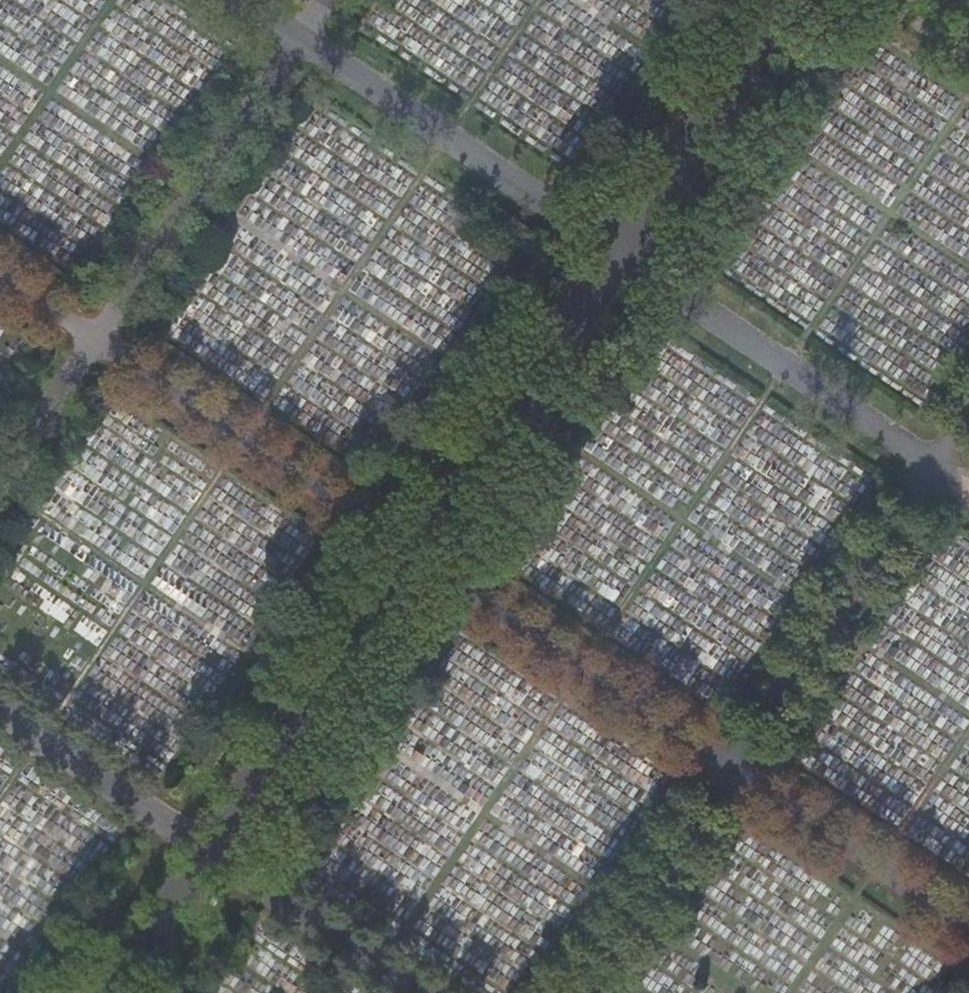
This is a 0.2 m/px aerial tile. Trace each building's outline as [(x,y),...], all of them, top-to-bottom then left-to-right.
[(370,21),(445,67),(455,67),(455,62),(467,70),(466,64),(476,48),(476,22),(478,20),(494,30),(494,51),(497,46),(497,18),(489,14),(476,14),(474,17),(462,17),(439,3),(436,7),(436,0),(383,0),(370,21)]
